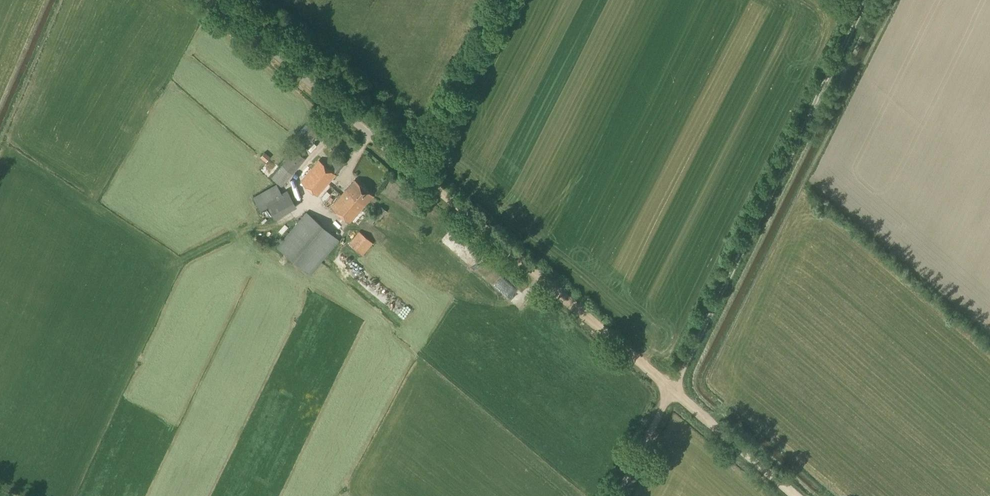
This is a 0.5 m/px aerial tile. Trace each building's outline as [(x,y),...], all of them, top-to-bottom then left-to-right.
[(304,148),(321,130),(309,119),(293,138),(304,148)] [(261,156),(268,159),(271,154),(264,150),(261,156)] [(282,186),(305,159),(295,150),(272,178),(282,186)] [(332,158),(326,166),(336,174),(346,162),(340,157),(336,161),(332,158)] [(326,166),(318,160),(299,181),(316,196),(336,174),(326,166)] [(349,223),(373,196),(355,180),(331,207),(349,223)] [(282,193),(276,184),(253,197),(261,211),(269,207),(275,220),(297,207),(287,190),(282,193)] [(379,221),(387,211),(382,208),(374,218),(370,215),(367,221),(372,225),(376,219),(379,221)] [(309,274),(339,240),(307,213),(277,247),(309,274)] [(362,256),(373,243),(360,232),(349,244),(362,256)] [(346,270),(355,262),(346,251),(336,260),(346,270)]
